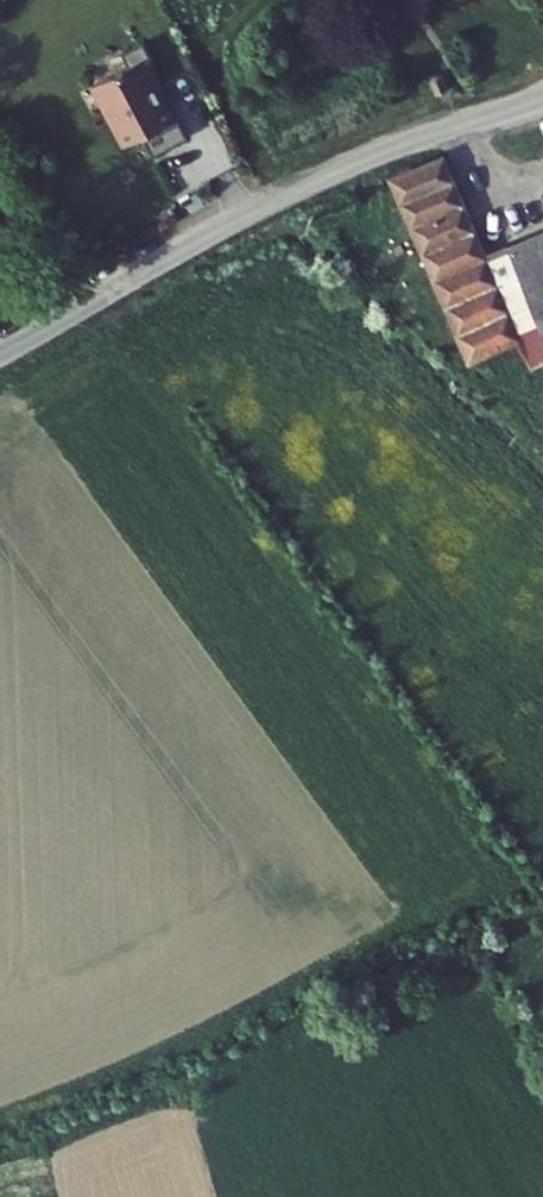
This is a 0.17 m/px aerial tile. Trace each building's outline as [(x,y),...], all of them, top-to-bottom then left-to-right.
[(86,77),(121,146),(144,134),(152,150),(186,133),(144,48),(86,77)] [(388,179),(455,338),(507,316),(528,365),(542,358),(542,227),(483,252),(442,156),(388,179)]
